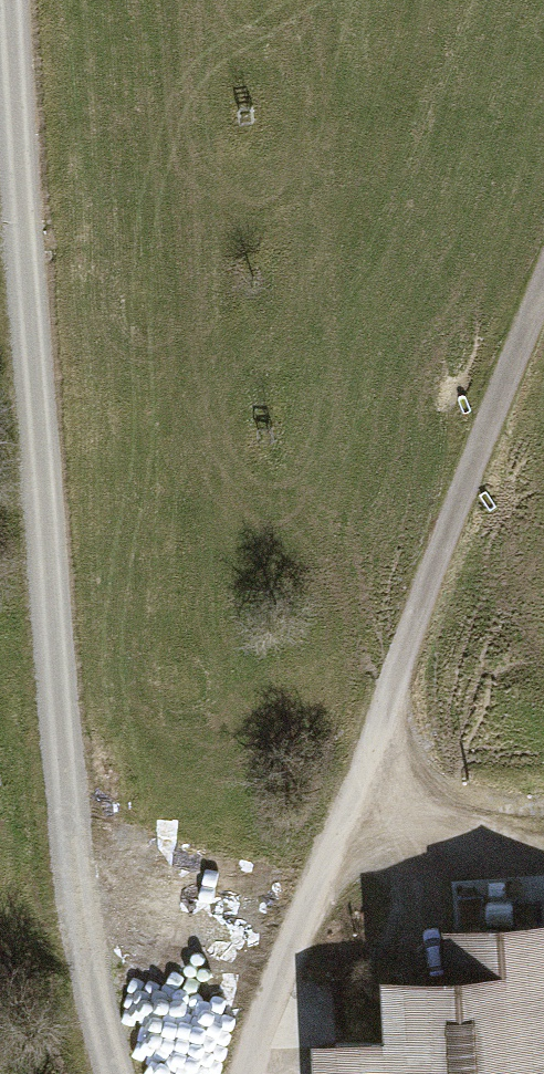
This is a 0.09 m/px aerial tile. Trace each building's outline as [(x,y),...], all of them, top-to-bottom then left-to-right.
[(323,1049),(324,1073),(543,1073),(543,935),(455,939),(457,984),(395,987),(398,1045),(323,1049)]
